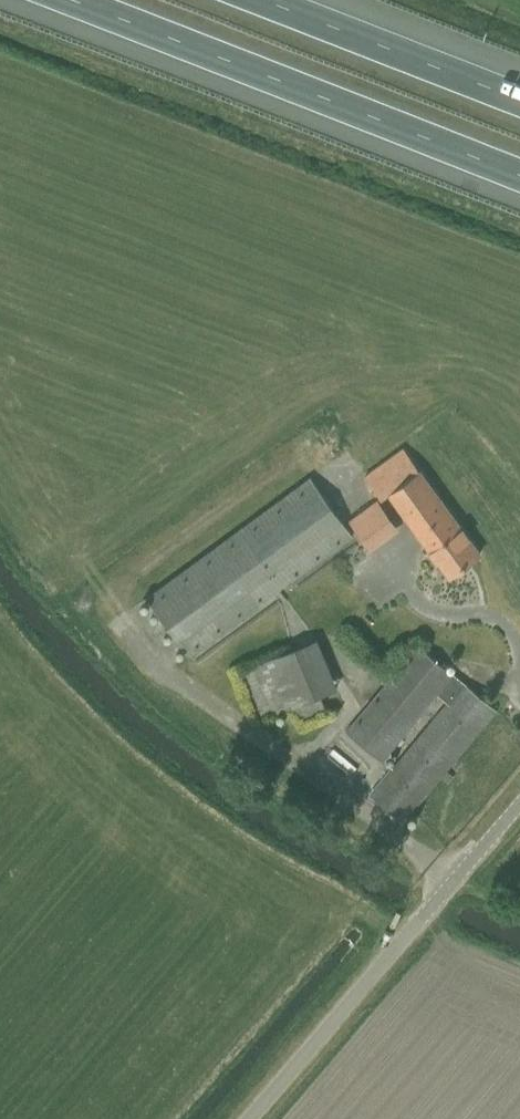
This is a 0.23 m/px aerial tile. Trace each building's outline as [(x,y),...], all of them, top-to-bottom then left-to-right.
[(389,495),(449,576),(480,553),(404,450),(364,479),(381,501),(389,495)] [(147,597),(189,656),(353,536),(310,478),(147,597)] [(417,646),(347,730),(383,760),(439,693),(441,695),(447,701),(369,793),(402,821),(494,711),(417,646)] [(295,648),(242,670),(262,720),(294,707),(316,698),(295,648)]
